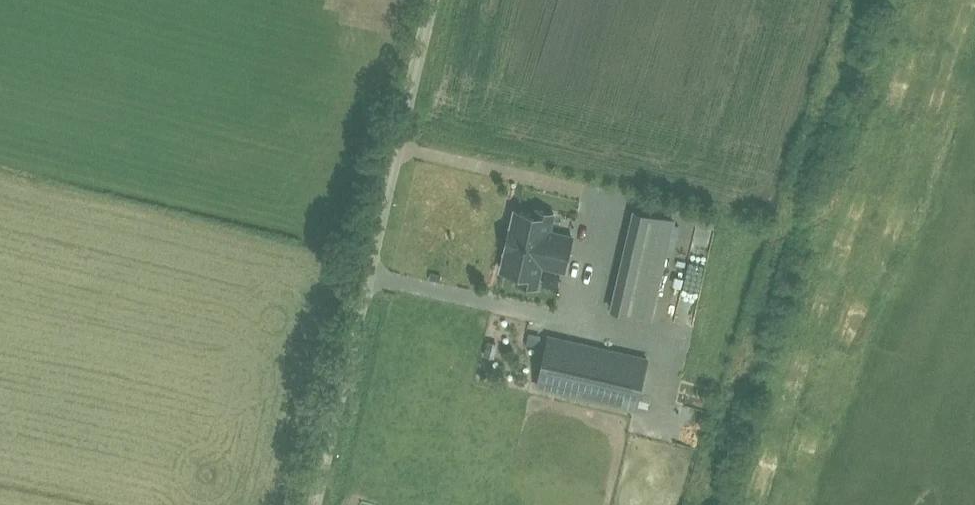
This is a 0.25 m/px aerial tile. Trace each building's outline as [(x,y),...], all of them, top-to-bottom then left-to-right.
[(534,214),(515,210),(501,268),(520,273),(518,282),(536,287),(541,264),(565,270),(572,237),(549,231),(553,213),(535,208),(534,214)] [(674,220),(635,211),(612,308),(651,317),(674,220)] [(430,271),(429,279),(440,281),(442,274),(430,271)] [(531,344),(539,346),(541,334),(529,332),(527,341),(527,343),(531,344)] [(647,357),(550,335),(538,386),(636,408),(647,357)]
